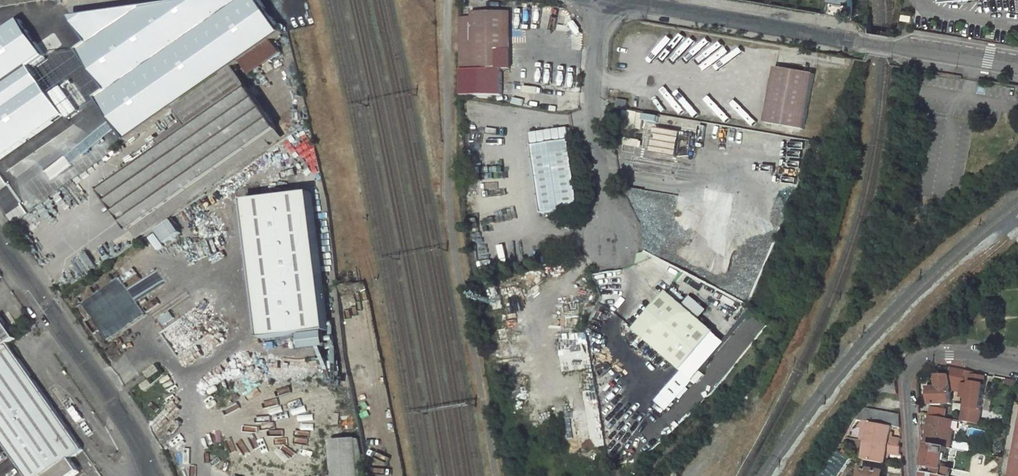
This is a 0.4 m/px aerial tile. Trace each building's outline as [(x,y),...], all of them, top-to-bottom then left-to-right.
[(72,16),(91,43),(81,50),(109,91),(99,98),(128,140),(173,110),(181,120),(125,160),(131,168),(101,188),(132,231),(266,139),(223,75),(284,33),(261,0),(171,0),(72,16)] [(564,9),(550,6),(547,21),(561,24),(564,9)] [(462,12),(462,64),(469,64),(473,64),(473,36),(473,26),(511,27),(512,8),(472,8),(472,12),(462,12)] [(47,56),(21,21),(11,28),(36,63),(47,56)] [(510,65),(511,27),(473,26),(473,36),(473,64),(510,65)] [(36,63),(11,28),(0,36),(0,91),(30,68),(36,63)] [(41,83),(68,63),(61,45),(47,56),(36,63),(30,68),(41,83)] [(779,62),(768,119),(805,125),(816,70),(779,62)] [(51,121),(62,113),(41,83),(30,68),(0,91),(0,156),(51,121)] [(626,98),(614,96),(613,105),(625,107),(626,98)] [(643,114),(642,122),(659,125),(660,118),(643,114)] [(652,154),(678,156),(681,132),(655,129),(652,154)] [(571,131),(533,134),(539,215),(575,211),(571,131)] [(314,194),(247,202),(264,339),(331,331),(314,194)] [(174,222),(158,230),(165,243),(181,235),(174,222)] [(93,260),(78,270),(83,279),(99,268),(93,260)] [(120,278),(83,301),(107,340),(146,316),(136,299),(164,282),(157,272),(128,290),(120,278)] [(715,333),(666,291),(633,330),(681,371),(715,333)] [(692,296),(686,303),(703,317),(708,310),(692,296)] [(0,320),(0,349),(9,343),(18,338),(4,317),(0,320)] [(715,333),(681,371),(693,381),(726,342),(715,333)] [(82,447),(9,343),(0,349),(0,433),(30,475),(66,475),(76,468),(69,457),(82,447)] [(152,379),(163,371),(158,365),(148,372),(152,379)] [(302,380),(317,382),(319,367),(304,366),(302,380)] [(951,404),(951,383),(965,385),(966,372),(950,369),(950,376),(938,377),(939,388),(931,388),(932,404),(951,404)] [(979,425),(986,378),(978,377),(978,374),(966,372),(965,385),(964,399),(969,399),(968,408),(963,408),(962,421),(979,425)] [(255,475),(320,475),(327,471),(330,444),(330,443),(333,425),(337,426),(338,415),(333,414),(337,384),(317,382),(302,380),(242,374),(229,473),(255,475)] [(939,388),(938,377),(930,377),(931,388),(939,388)] [(147,391),(155,385),(152,380),(144,386),(147,391)] [(892,380),(883,392),(899,394),(899,381),(892,380)] [(892,426),(900,428),(900,414),(869,408),(860,420),(870,422),(892,426)] [(946,410),(931,408),(931,415),(931,416),(942,418),(946,418),(946,410)] [(936,444),(942,418),(931,416),(926,442),(936,444)] [(892,426),(870,422),(866,442),(887,446),(899,448),(900,440),(890,438),(892,426)] [(363,458),(359,437),(330,443),(330,444),(335,475),(364,475),(363,458)] [(863,460),(884,464),(886,454),(899,456),(900,448),(899,448),(887,446),(866,442),(863,460)] [(949,456),(946,456),(947,449),(921,444),(922,455),(928,456),(926,474),(936,475),(943,475),(945,462),(948,462),(949,456)] [(849,458),(838,451),(834,457),(845,464),(849,458)] [(1011,463),(1009,475),(1011,475),(1017,475),(1017,465),(1011,463)]
